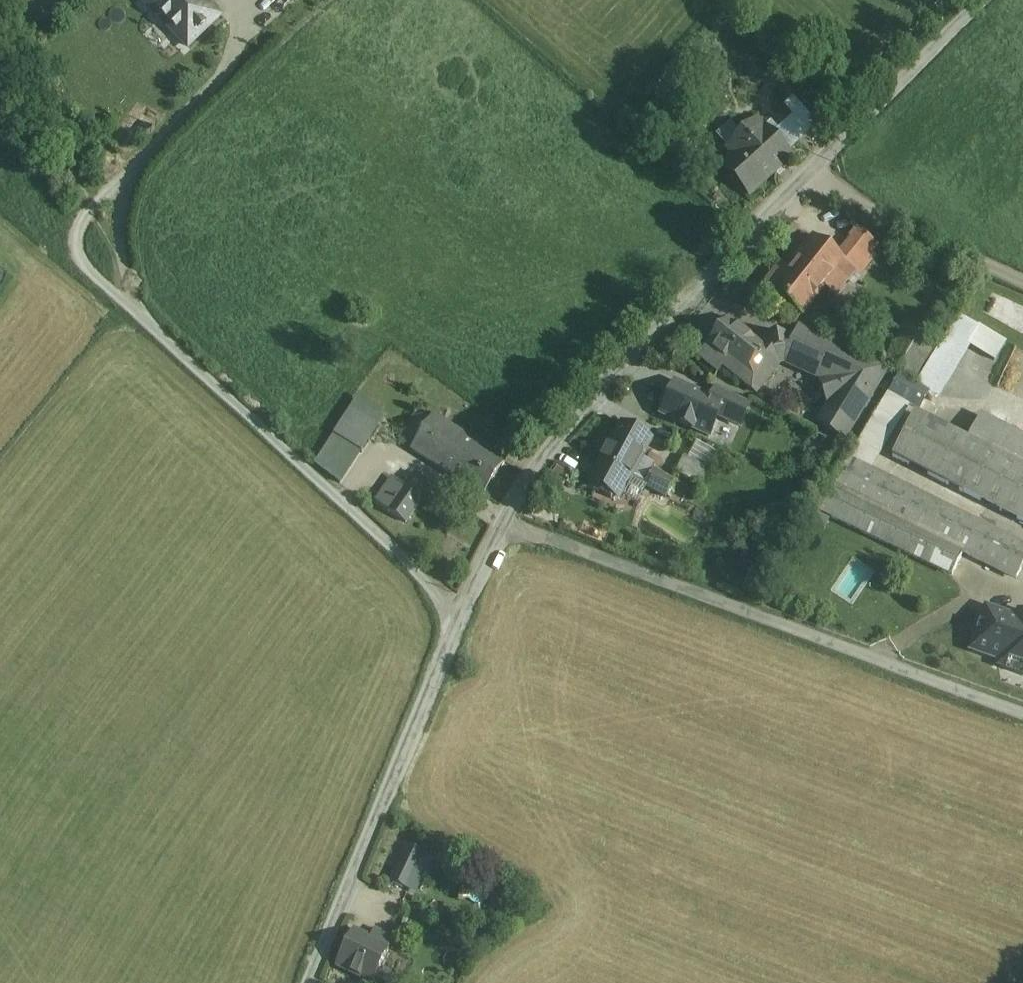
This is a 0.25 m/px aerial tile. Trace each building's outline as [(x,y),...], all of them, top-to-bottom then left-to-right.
[(144,3),(190,50),(224,17),(207,0),(148,0),(144,3)] [(797,151),(821,128),(794,100),(786,107),(795,117),(779,132),(797,151)] [(727,171),(751,199),(797,158),(781,140),(761,119),(731,146),(742,158),(727,171)] [(789,274),(789,275),(816,297),(843,263),(812,239),(801,253),(804,255),(789,274)] [(816,297),(789,275),(789,274),(780,267),(766,285),(774,291),(773,291),(802,314),(816,297)] [(736,320),(702,361),(757,402),(782,370),(825,388),(830,409),(818,433),(850,448),(892,375),(810,332),(761,344),(736,320)] [(936,349),(904,333),(888,364),(921,380),(936,349)] [(902,376),(893,394),(924,410),(933,393),(902,376)] [(666,379),(652,416),(708,437),(715,418),(740,428),(751,401),(704,383),(701,392),(666,379)] [(379,428),(352,410),(318,465),(345,482),(379,428)] [(892,457),(1022,520),(1022,434),(984,415),(973,439),(914,411),(892,457)] [(503,460),(439,418),(415,454),(479,496),(503,460)] [(595,486),(622,501),(656,441),(628,426),(595,486)] [(702,439),(691,460),(709,469),(720,449),(702,439)] [(1016,579),(1022,564),(1022,543),(849,459),(822,514),(953,577),(965,554),(1016,579)] [(709,469),(691,460),(682,476),(700,486),(709,469)] [(675,480),(655,470),(647,487),(667,497),(675,480)] [(393,477),(377,504),(411,523),(434,484),(414,472),(407,485),(393,477)] [(1022,670),(1022,618),(987,605),(971,652),(1022,670)] [(434,859),(405,846),(390,881),(419,894),(434,859)] [(354,931),(337,966),(372,982),(373,982),(390,948),(354,931)]
